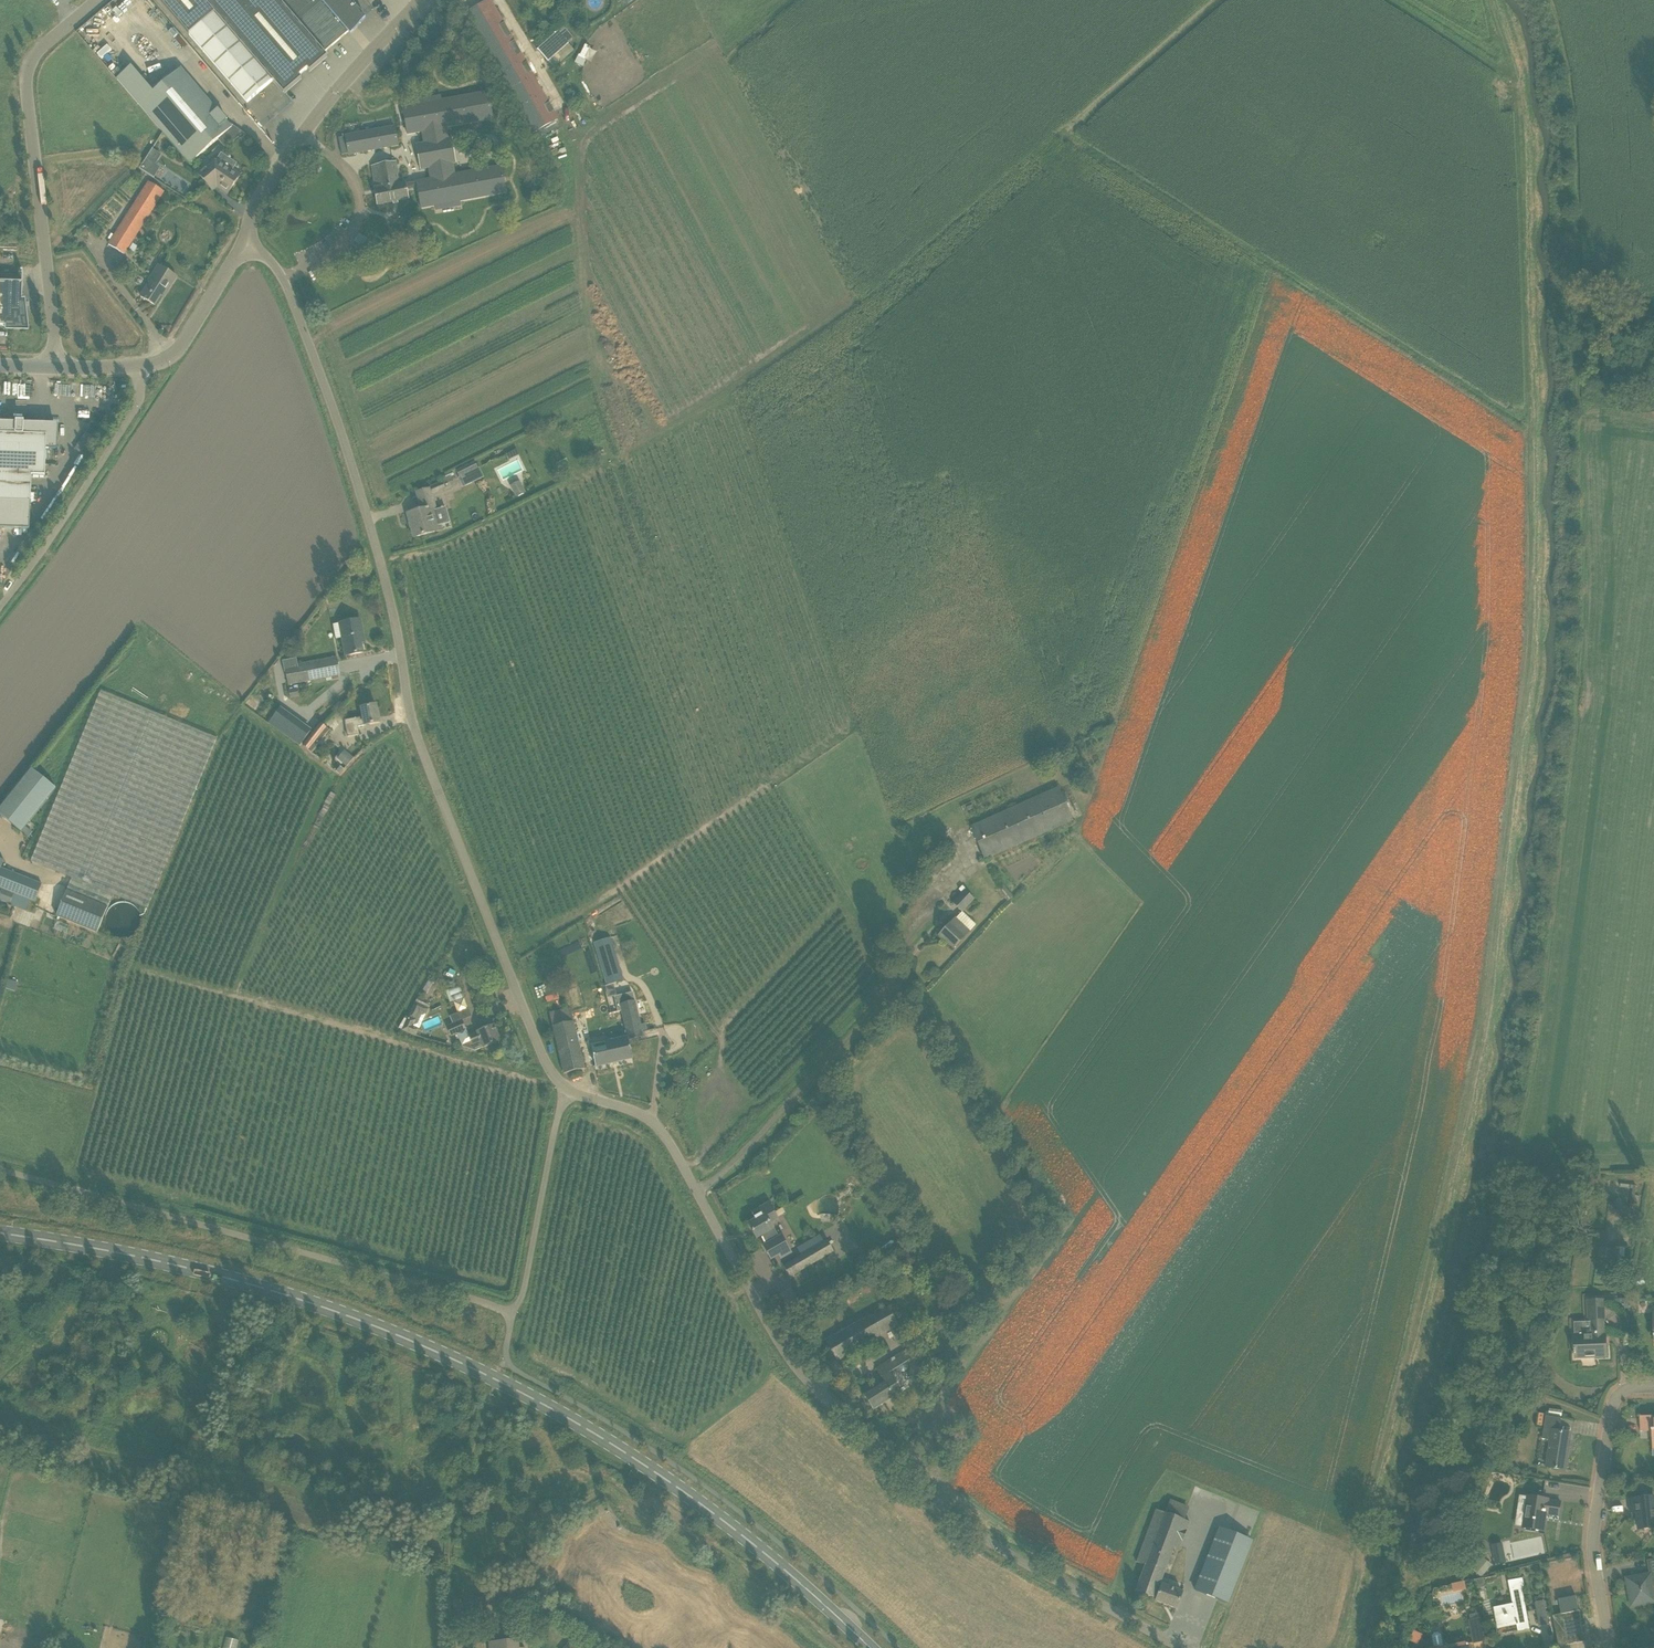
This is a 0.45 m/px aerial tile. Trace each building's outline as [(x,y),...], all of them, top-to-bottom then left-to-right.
[(273,81),(284,94),(302,79),(299,76),(307,69),(309,72),(327,57),(324,53),(349,32),(348,31),(355,25),(356,26),(365,18),(350,0),(159,0),(196,43),(247,103),(273,81)] [(490,0),(489,0),(465,14),(533,134),(558,119),(490,0)] [(568,44),(558,32),(538,50),(548,62),(568,44)] [(585,45),(580,55),(579,57),(584,60),(590,47),(585,45)] [(117,79),(124,87),(138,75),(131,67),(117,79)] [(181,68),(139,104),(190,164),(232,127),(181,68)] [(396,162),(372,167),(376,188),(375,188),(378,205),(393,202),(398,201),(408,199),(407,190),(418,189),(421,209),(435,206),(436,210),(461,206),(460,202),(507,193),(502,167),(455,175),(452,163),(455,162),(450,139),(448,139),(446,127),(492,119),(488,92),(441,101),(441,97),(422,100),(423,104),(403,108),(408,135),(422,132),(431,180),(416,182),(405,184),(405,183),(400,184),(396,162)] [(379,130),(382,148),(399,145),(395,127),(379,130)] [(362,133),(366,151),(382,148),(379,130),(362,133)] [(348,149),(349,153),(349,154),(366,151),(362,133),(346,136),(346,137),(347,141),(347,145),(348,149)] [(146,158),(139,169),(154,179),(161,168),(146,158)] [(213,184),(228,194),(240,176),(232,171),(233,170),(225,165),(224,167),(215,161),(199,175),(209,187),(213,184)] [(124,254),(164,191),(149,182),(109,245),(124,254)] [(164,292),(166,293),(177,277),(158,265),(153,272),(155,274),(141,297),(155,306),(164,292)] [(6,326),(6,331),(30,332),(26,300),(24,300),(23,281),(12,282),(0,282),(0,326),(6,326)] [(58,426),(0,424),(0,501),(30,502),(31,475),(45,476),(46,450),(58,450),(58,426)] [(474,462),(456,470),(459,477),(478,468),(474,462)] [(484,477),(479,468),(478,468),(459,477),(458,478),(463,488),(484,477)] [(433,494),(445,489),(443,482),(430,487),(433,494)] [(513,491),(516,498),(526,493),(523,487),(513,491)] [(407,513),(414,538),(442,530),(440,525),(435,510),(433,499),(420,502),(421,509),(407,513)] [(363,636),(360,620),(340,623),(346,656),(363,653),(360,637),(363,636)] [(337,657),(285,667),(288,685),(340,675),(337,657)] [(291,698),(299,696),(298,688),(289,690),(291,698)] [(101,691),(31,861),(72,878),(67,891),(109,908),(111,901),(110,901),(113,894),(148,909),(217,738),(101,691)] [(365,726),(380,723),(380,722),(376,706),(377,706),(376,705),(361,708),(363,717),(356,718),(345,720),(348,737),(359,734),(358,727),(364,725),(365,726)] [(268,725),(274,729),(284,716),(278,711),(268,725)] [(321,723),(303,746),(312,753),(329,730),(321,723)] [(354,758),(348,753),(341,761),(347,766),(354,758)] [(53,780),(63,766),(56,761),(53,766),(49,763),(42,773),(53,780)] [(1,815),(21,832),(56,789),(31,769),(0,807),(0,815),(1,815)] [(1058,787),(970,826),(984,860),(1073,821),(1058,787)] [(930,868),(938,857),(927,848),(920,859),(930,868)] [(0,871),(0,888),(34,903),(42,885),(1,868),(0,871)] [(997,888),(1007,901),(1013,897),(1003,884),(997,888)] [(10,904),(14,894),(4,890),(0,900),(10,904)] [(964,890),(962,893),(952,903),(962,912),(974,899),(964,890)] [(97,934),(107,908),(67,891),(56,917),(97,934)] [(138,920),(138,917),(138,914),(137,911),(136,909),(134,907),(132,905),(129,903),(125,902),(122,902),(119,903),(116,904),(114,905),(112,907),(110,909),(109,912),(108,915),(108,918),(108,921),(109,924),(111,926),(113,929),(115,930),(118,932),(122,932),(124,932),(128,932),(130,931),(134,928),(136,926),(137,923),(138,920)] [(975,925),(967,917),(962,912),(956,918),(955,918),(939,935),(953,948),(969,931),(975,925)] [(623,980),(611,938),(594,943),(607,985),(623,980)] [(576,984),(565,987),(570,1008),(581,1006),(576,984)] [(453,1002),(458,1013),(468,1009),(464,998),(453,1002)] [(596,1067),(632,1058),(628,1040),(643,1037),(635,1001),(620,1005),(627,1036),(608,1041),(609,1045),(592,1049),(595,1066),(594,1066),(594,1067),(596,1067)] [(416,1035),(419,1028),(425,1015),(426,1015),(429,1008),(415,1002),(409,1017),(408,1016),(408,1017),(402,1031),(416,1036),(416,1035)] [(462,1021),(447,1027),(451,1036),(456,1034),(459,1033),(466,1030),(462,1021)] [(584,1068),(573,1022),(552,1027),(564,1074),(587,1068),(586,1068),(584,1068)] [(484,1047),(500,1041),(494,1025),(477,1032),(468,1036),(466,1030),(459,1033),(456,1034),(462,1047),(475,1051),(484,1047)] [(1618,1198),(1610,1207),(1624,1221),(1633,1212),(1618,1198)] [(770,1223),(777,1219),(768,1203),(760,1208),(763,1212),(754,1217),(755,1220),(748,1224),(756,1238),(761,1235),(762,1237),(761,1238),(764,1243),(765,1242),(766,1244),(763,1246),(771,1259),(778,1255),(780,1259),(791,1253),(781,1236),(778,1238),(770,1223)] [(820,1236),(807,1244),(811,1250),(797,1259),(803,1269),(833,1251),(827,1241),(824,1243),(820,1236)] [(1604,1300),(1593,1300),(1587,1300),(1587,1322),(1574,1322),(1575,1350),(1574,1350),(1574,1353),(1576,1353),(1576,1357),(1607,1356),(1606,1335),(1604,1335),(1604,1321),(1605,1321),(1604,1300)] [(826,1342),(837,1360),(898,1325),(888,1307),(864,1320),(826,1342)] [(908,1366),(907,1362),(913,1358),(907,1349),(876,1369),(884,1381),(867,1392),(863,1394),(873,1410),(902,1392),(889,1373),(897,1368),(899,1370),(900,1371),(901,1372),(903,1372),(905,1372),(907,1370),(908,1367),(908,1366)] [(1571,1433),(1560,1431),(1562,1419),(1546,1416),(1543,1439),(1551,1440),(1547,1467),(1566,1470),(1571,1433)] [(1640,1416),(1640,1431),(1652,1431),(1653,1450),(1653,1416),(1640,1416)] [(1524,1528),(1543,1530),(1546,1513),(1559,1516),(1561,1502),(1548,1500),(1548,1499),(1529,1496),(1524,1528)] [(1629,1499),(1630,1512),(1637,1511),(1639,1529),(1653,1528),(1653,1497),(1629,1499)] [(1156,1598),(1162,1578),(1173,1547),(1179,1549),(1190,1522),(1156,1509),(1136,1562),(1145,1565),(1135,1592),(1154,1598),(1155,1597),(1156,1598)] [(1221,1529),(1197,1592),(1229,1604),(1252,1541),(1221,1529)] [(1471,1560),(1477,1564),(1481,1558),(1476,1554),(1471,1560)] [(1507,1562),(1505,1555),(1494,1558),(1495,1564),(1507,1562)] [(1477,1565),(1485,1573),(1492,1565),(1483,1558),(1477,1565)] [(1653,1602),(1653,1592),(1653,1585),(1653,1560),(1649,1561),(1651,1574),(1627,1578),(1629,1589),(1632,1606),(1653,1602)] [(1162,1578),(1156,1598),(1155,1601),(1177,1608),(1182,1592),(1167,1586),(1169,1580),(1162,1578)] [(1518,1631),(1529,1628),(1522,1587),(1524,1586),(1523,1578),(1509,1581),(1513,1604),(1494,1608),(1498,1629),(1499,1628),(1498,1626),(1517,1623),(1518,1631)] [(1467,1589),(1465,1581),(1452,1584),(1454,1592),(1467,1589)] [(1579,1610),(1576,1596),(1559,1600),(1561,1614),(1553,1616),(1558,1646),(1586,1640),(1580,1610),(1579,1610)] [(486,1597),(475,1598),(475,1612),(487,1611),(486,1597)] [(1535,1602),(1540,1626),(1549,1625),(1544,1600),(1538,1602),(1535,1602)] [(1470,1619),(1474,1643),(1484,1641),(1480,1617),(1470,1619)] [(1418,1644),(1423,1635),(1414,1631),(1410,1641),(1418,1644)] [(1468,1643),(1445,1647),(1444,1640),(1443,1641),(1441,1634),(1438,1632),(1435,1633),(1432,1636),(1434,1642),(1433,1642),(1434,1647),(1469,1647),(1468,1643)] [(223,1647),(237,1647),(239,1639),(225,1636),(223,1647)] [(518,1640),(489,1642),(489,1647),(519,1647),(518,1640)]
